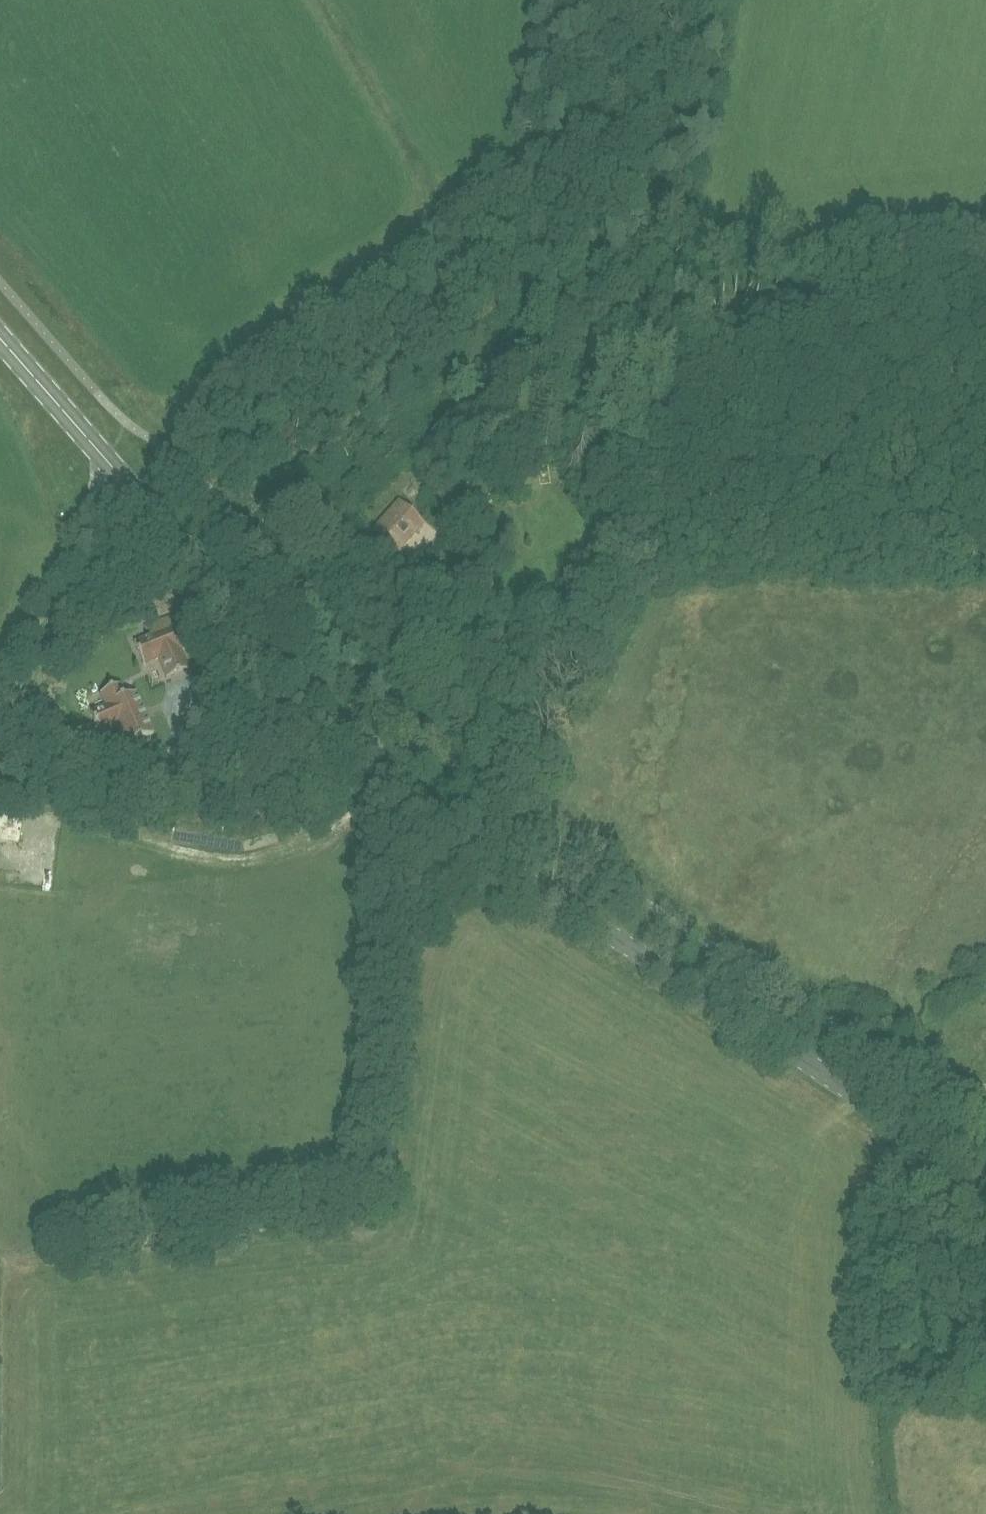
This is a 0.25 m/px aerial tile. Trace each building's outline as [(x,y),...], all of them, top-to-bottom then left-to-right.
[(399,504),(374,532),(397,553),(422,525),(399,504)] [(189,671),(181,651),(185,649),(171,617),(145,628),(149,638),(134,644),(144,667),(159,660),(167,681),(189,671)] [(100,695),(106,708),(91,714),(95,723),(93,723),(95,727),(97,727),(100,735),(115,729),(121,742),(123,741),(126,748),(137,744),(139,747),(151,742),(150,738),(153,737),(136,695),(127,699),(121,686),(100,695)]
